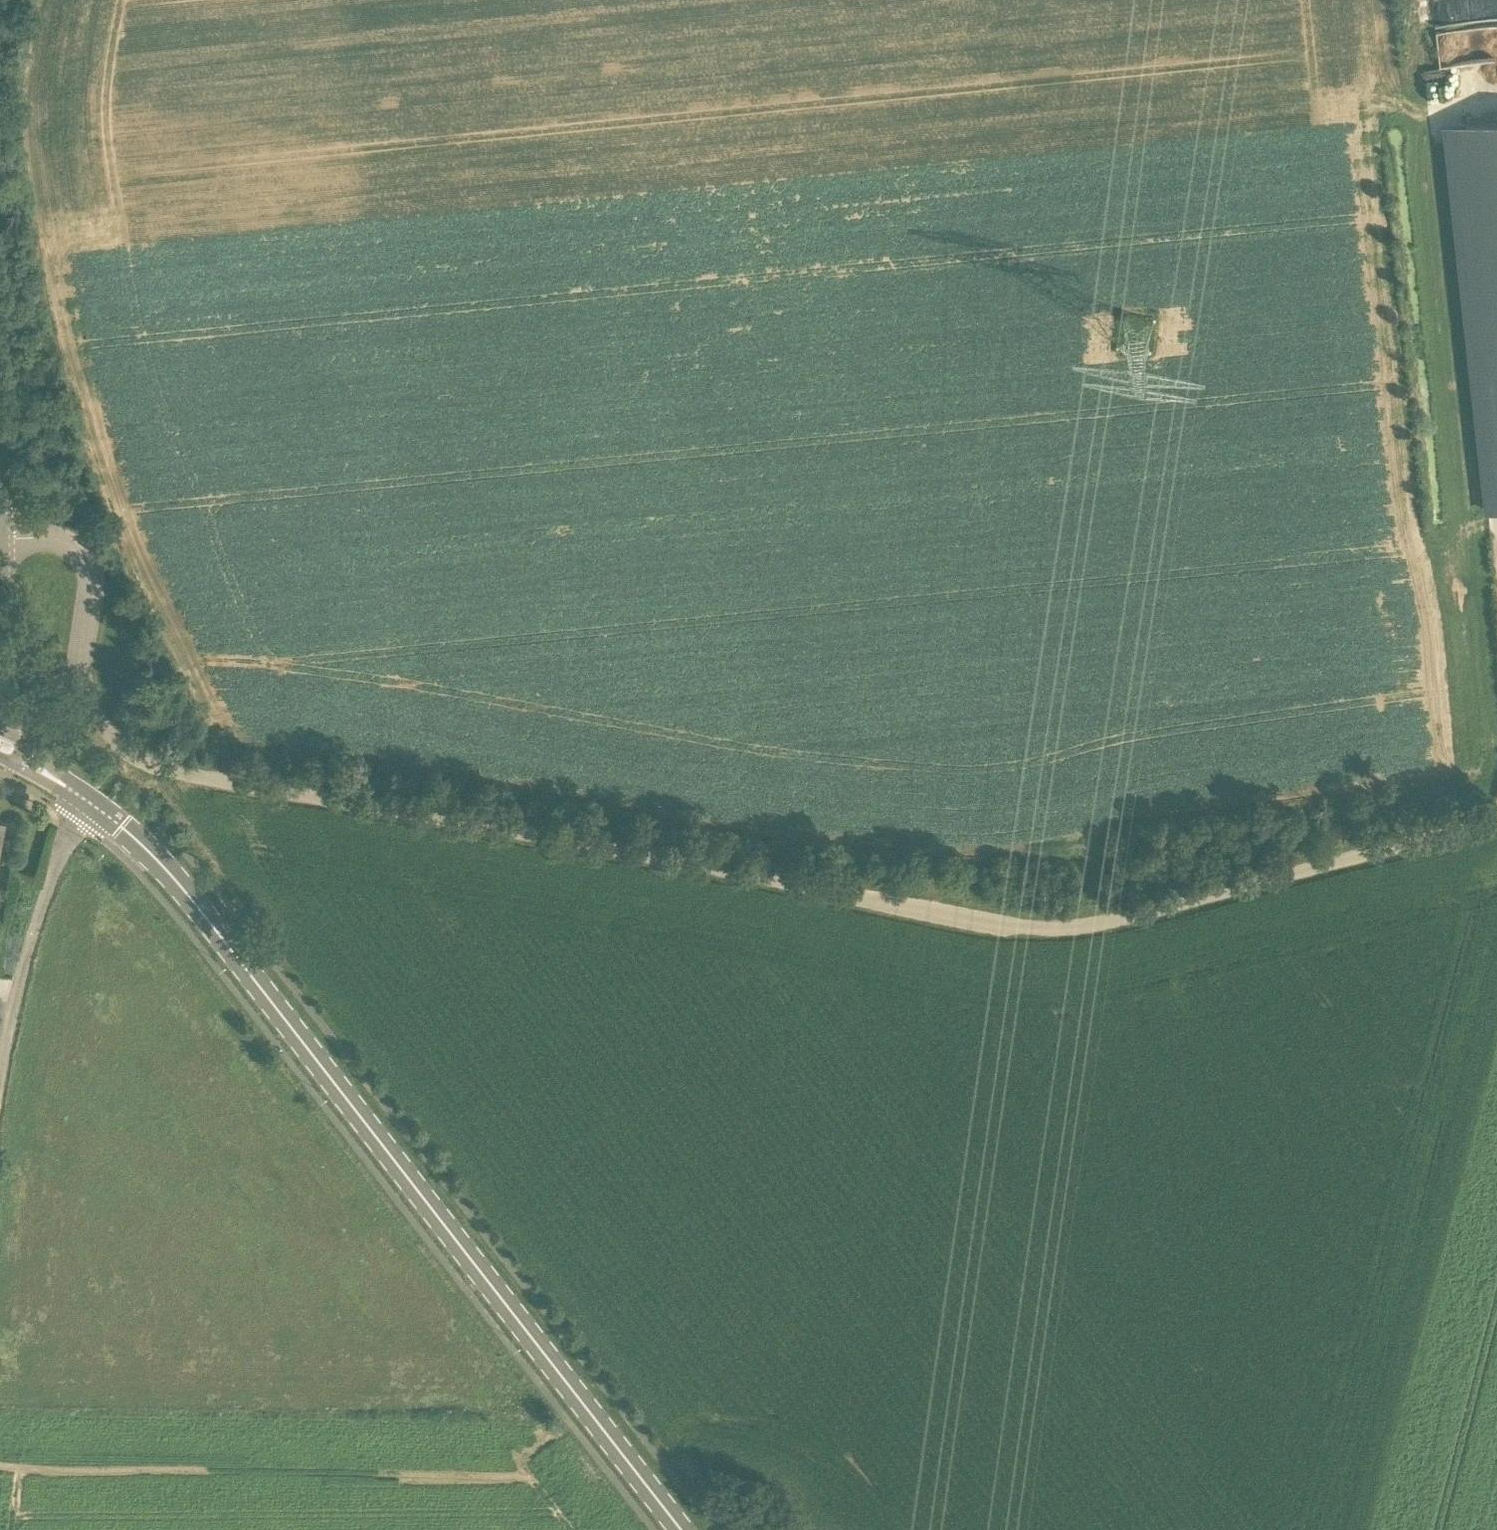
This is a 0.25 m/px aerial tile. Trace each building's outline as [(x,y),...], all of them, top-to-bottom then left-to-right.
[(1488,511),(1496,510),(1496,120),(1466,124),(1448,144),(1488,511)]
